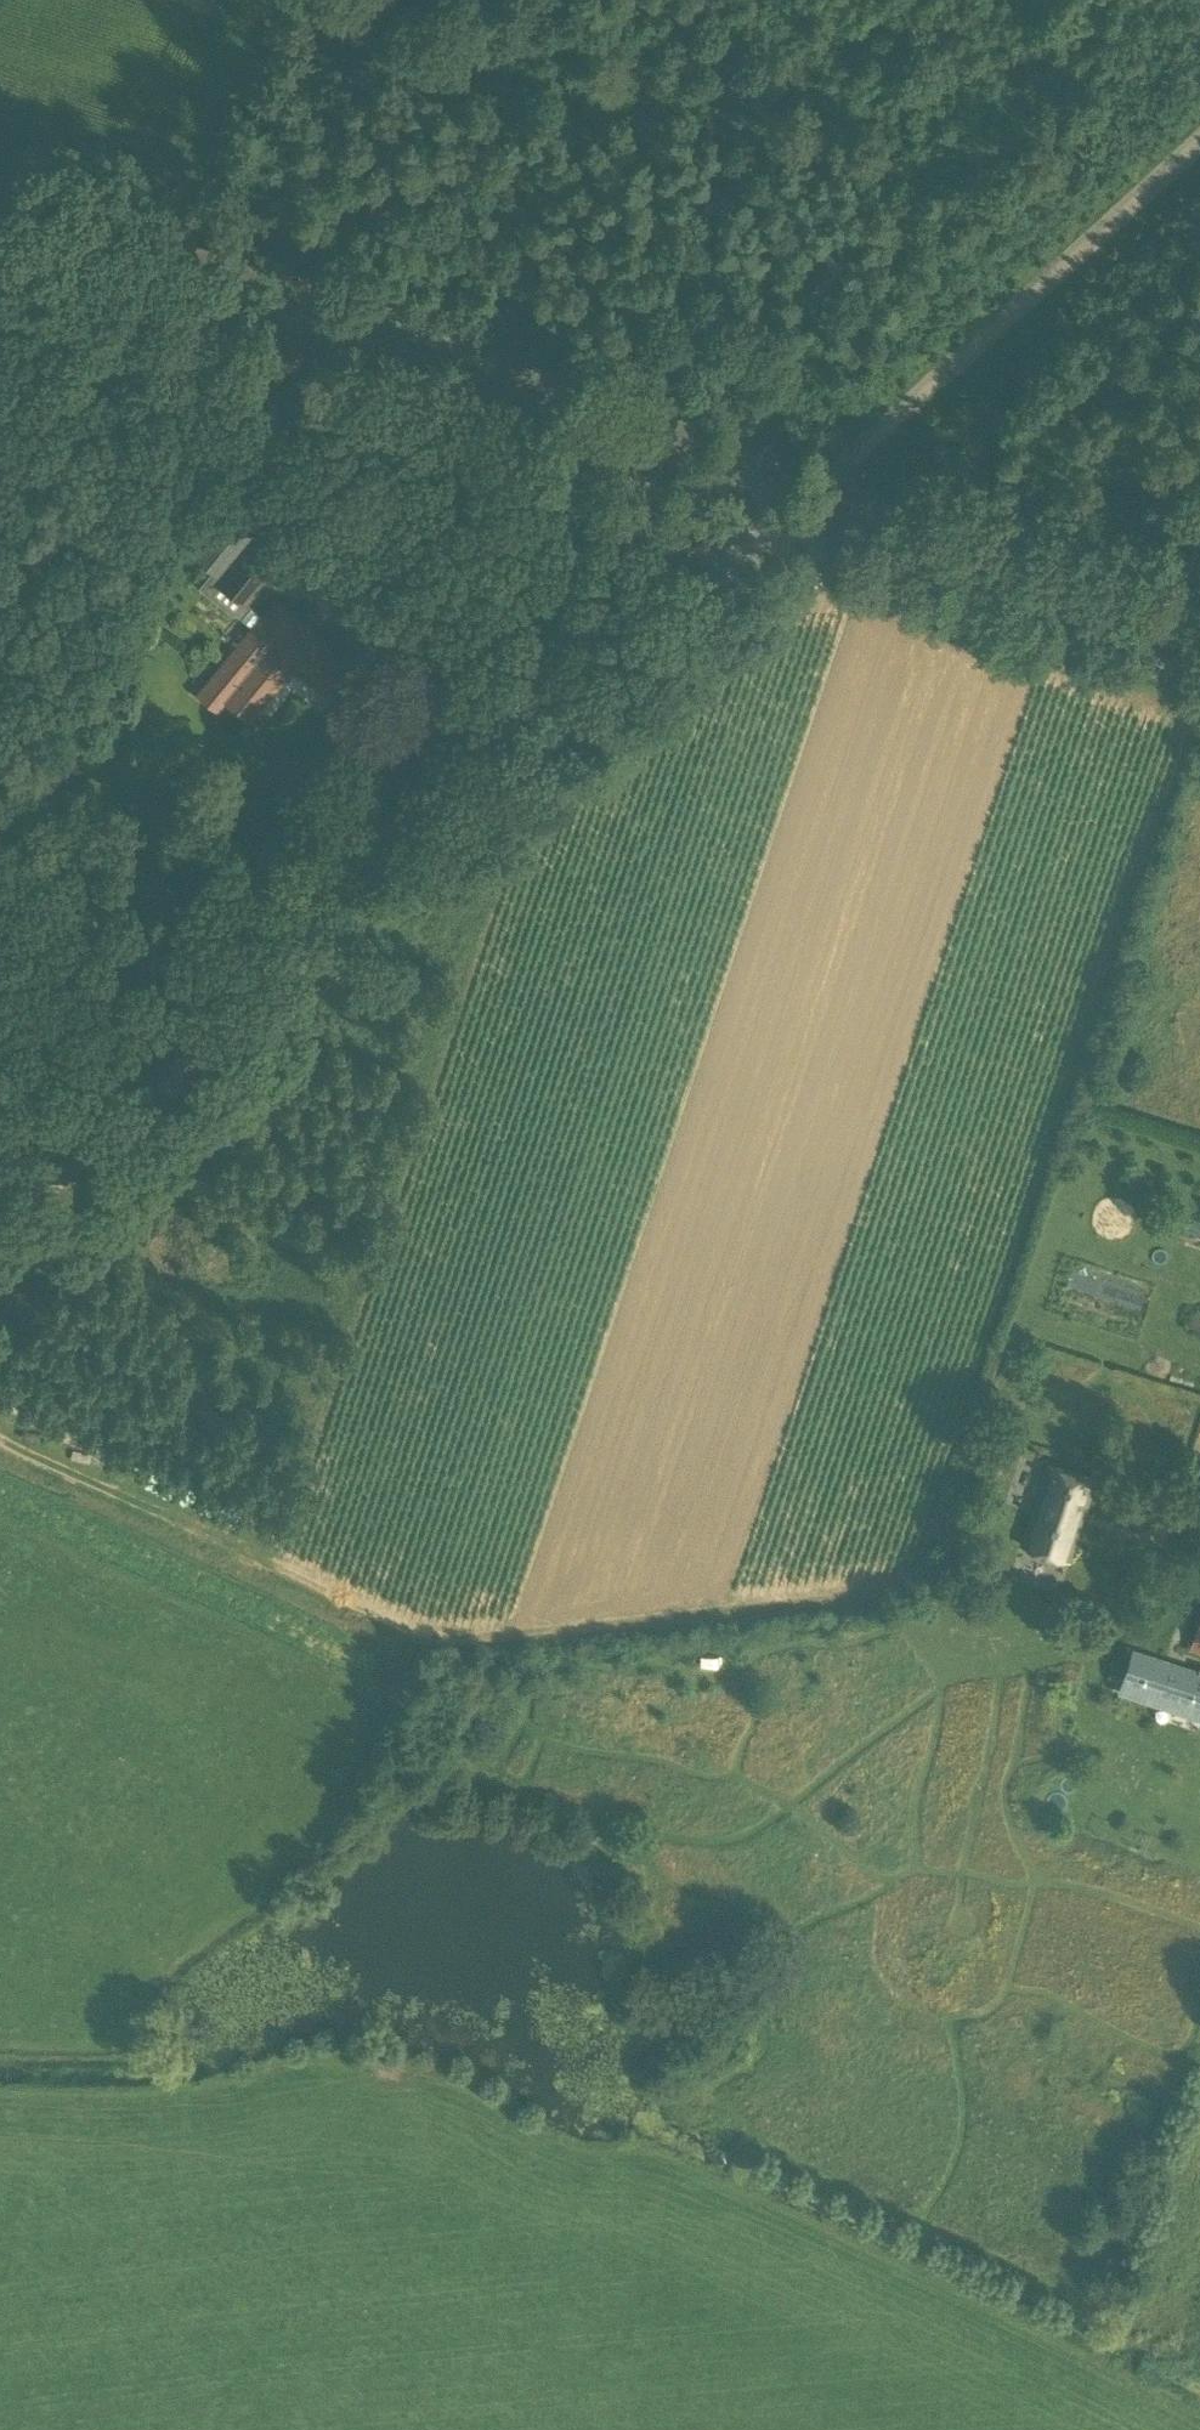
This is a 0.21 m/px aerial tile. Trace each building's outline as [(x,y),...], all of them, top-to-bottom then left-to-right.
[(222,522),(200,504),(173,537),(213,570),(199,587),(235,615),(237,613),(253,626),(199,693),(218,709),(226,699),(250,718),(298,658),(340,693),(356,673),(284,615),(289,610),(275,599),(263,614),(249,603),(285,560),(228,514),(222,522)] [(1070,1560),(1096,1481),(1049,1465),(1023,1544),(1070,1560)] [(1191,1650),(1199,1653),(1199,1623),(1191,1650)] [(1133,1648),(1119,1689),(1199,1716),(1199,1671),(1133,1648)]
